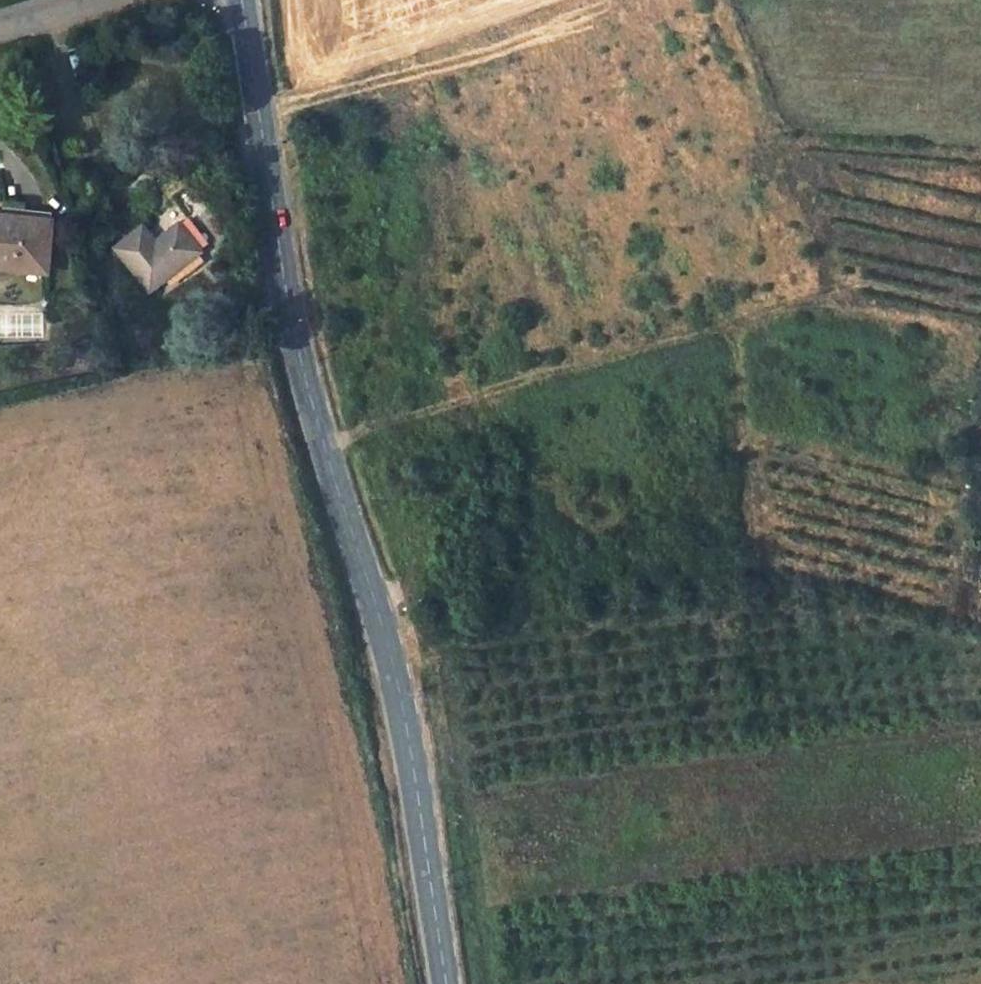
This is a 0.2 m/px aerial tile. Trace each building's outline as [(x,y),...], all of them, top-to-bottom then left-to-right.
[(51,219),(2,214),(2,222),(0,222),(0,267),(47,271),(51,219)] [(143,226),(115,248),(149,291),(200,251),(179,224),(156,242),(143,226)]
